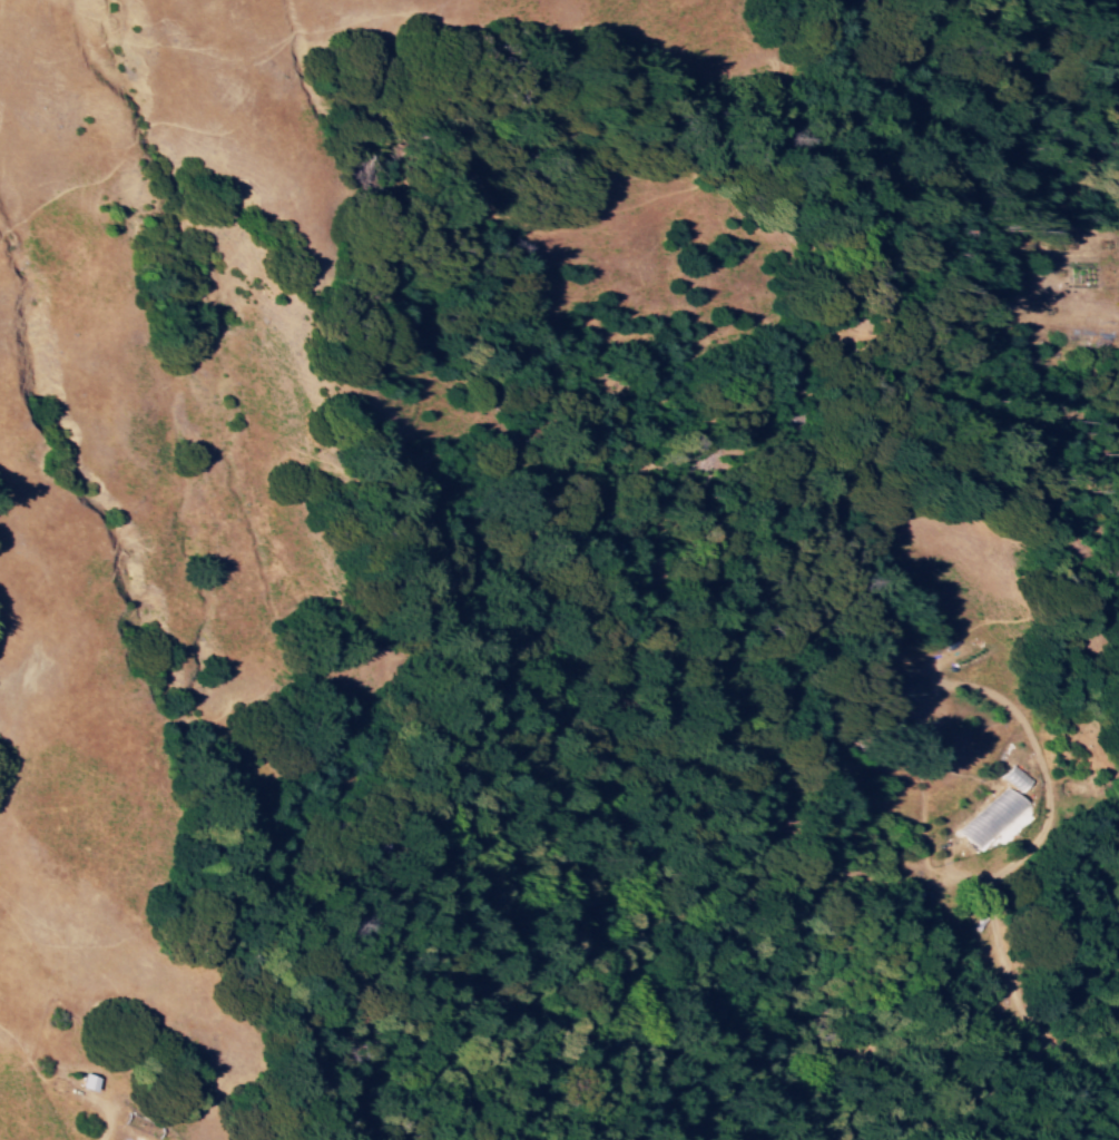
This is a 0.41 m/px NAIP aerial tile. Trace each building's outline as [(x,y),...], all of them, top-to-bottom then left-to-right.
[(93,1092),(99,1077),(84,1072),(79,1086),(93,1092)]
